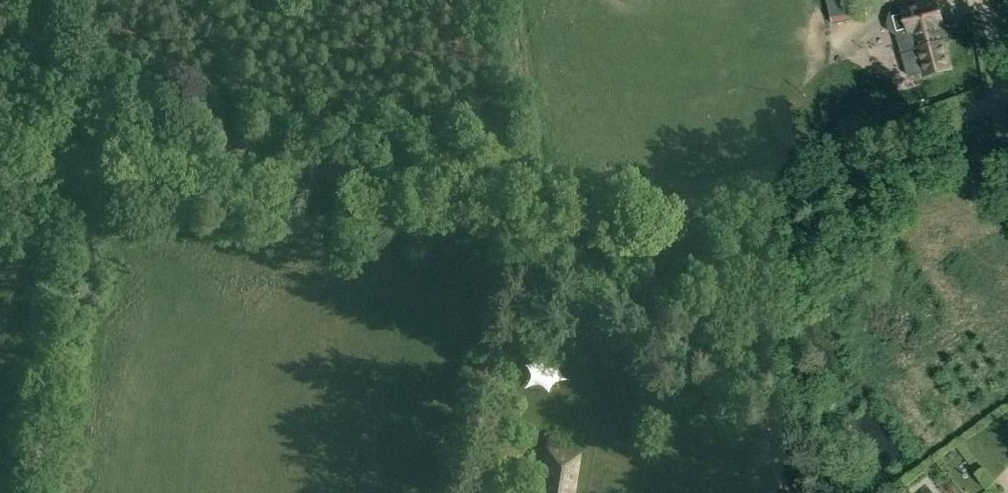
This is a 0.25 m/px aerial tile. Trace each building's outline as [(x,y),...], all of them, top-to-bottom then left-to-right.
[(831,24),(867,18),(864,0),(826,0),(831,24)] [(949,69),(943,44),(950,42),(952,36),(950,30),(945,24),(942,25),(936,0),(933,0),(890,11),(887,23),(889,32),(896,35),(907,75),(908,74),(909,77),(923,74),(924,76),(949,69)] [(547,450),(540,492),(577,492),(583,457),(547,450)]
